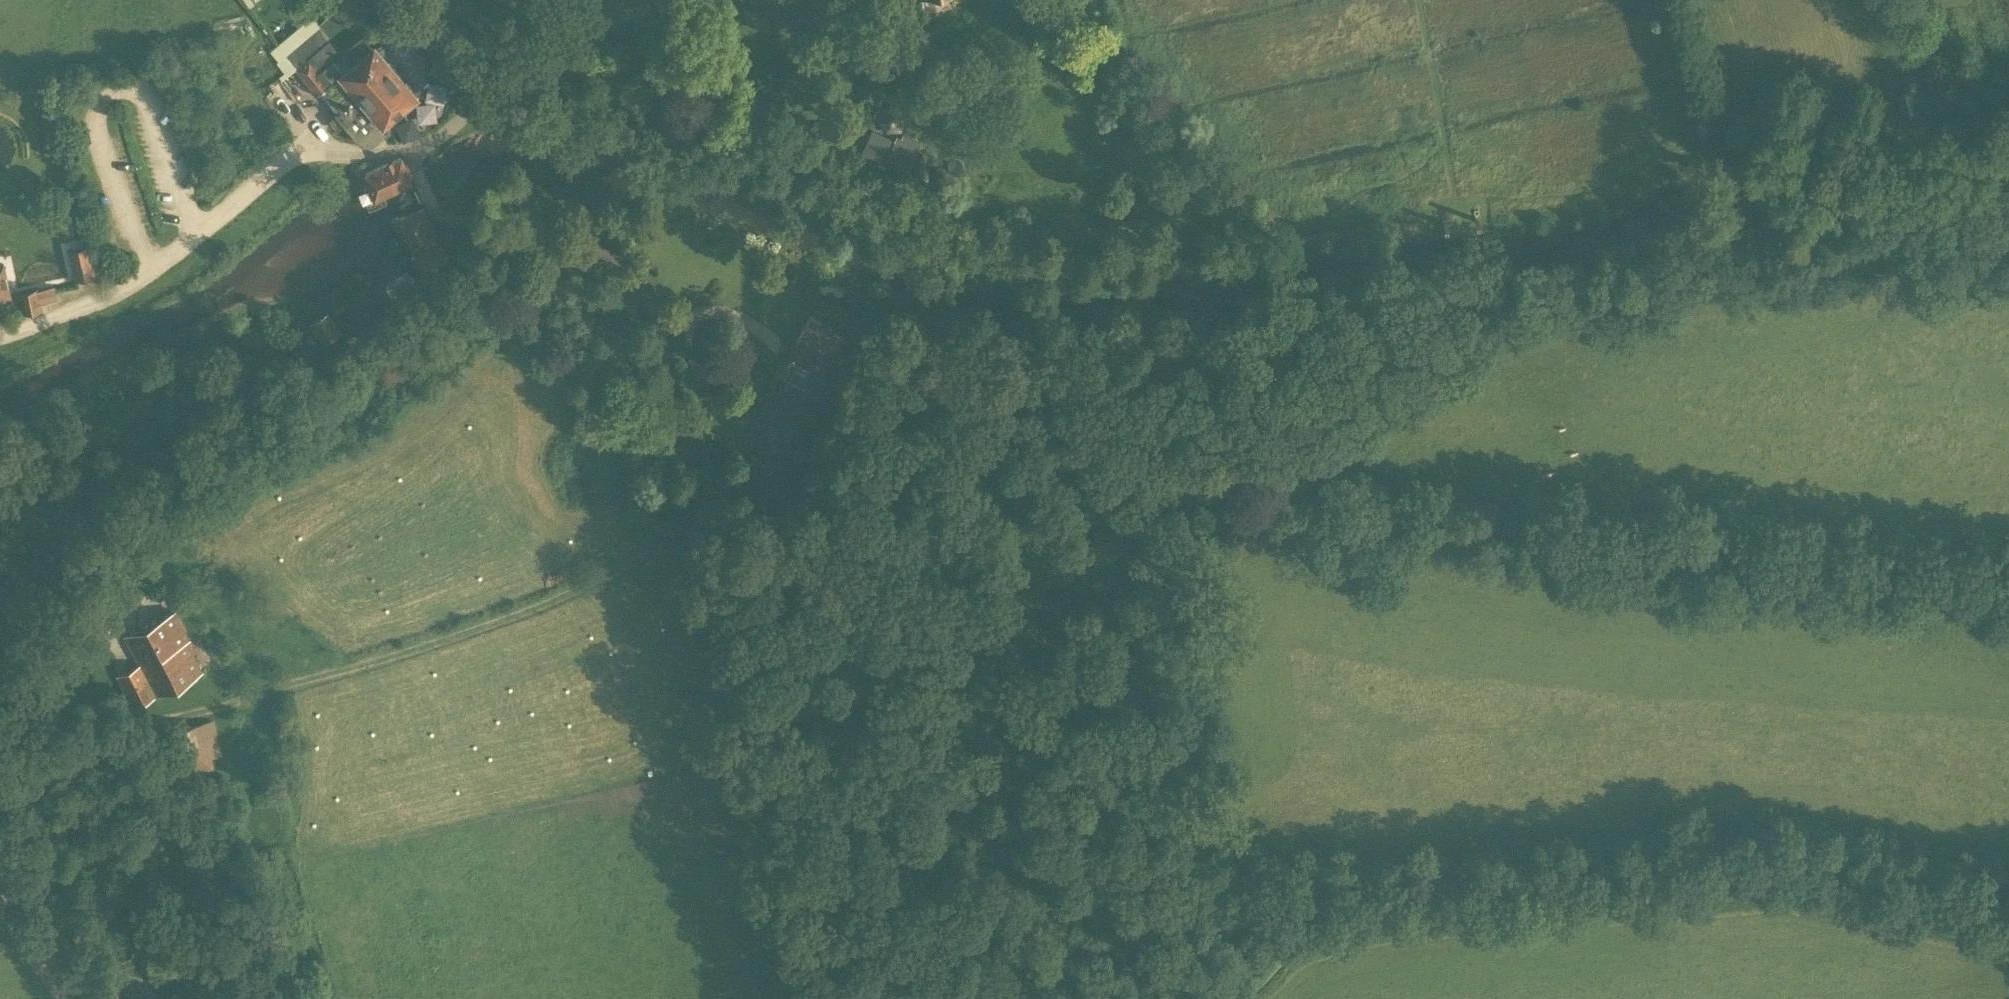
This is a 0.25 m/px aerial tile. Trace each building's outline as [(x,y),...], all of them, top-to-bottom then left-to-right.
[(285,53),(318,95),(324,90),(340,109),(335,113),(344,124),(360,142),(372,143),(390,128),(383,120),(414,95),(411,91),(423,78),(424,63),(418,51),(406,43),(392,42),(375,50),(361,34),(340,52),(318,25),(285,53)] [(344,124),(335,113),(329,118),(338,129),(344,124)] [(872,129),(861,152),(899,169),(907,172),(916,151),(909,148),(910,145),(894,138),(872,129)] [(364,173),(374,198),(411,182),(401,158),(364,173)] [(423,209),(400,219),(414,250),(436,240),(429,225),(423,209)] [(89,260),(69,264),(73,279),(92,275),(89,260)] [(0,264),(0,298),(10,296),(3,264),(0,264)] [(41,302),(57,299),(54,285),(39,289),(38,287),(18,291),(23,312),(39,309),(42,308),(42,307),(41,302)] [(810,321),(790,356),(811,368),(824,373),(843,340),(831,333),(810,321)] [(694,376),(696,384),(713,381),(712,373),(694,376)] [(118,675),(133,705),(201,670),(185,638),(187,637),(174,610),(125,635),(140,663),(118,675)] [(223,755),(215,718),(163,730),(173,777),(213,768),(211,757),(223,755)]
